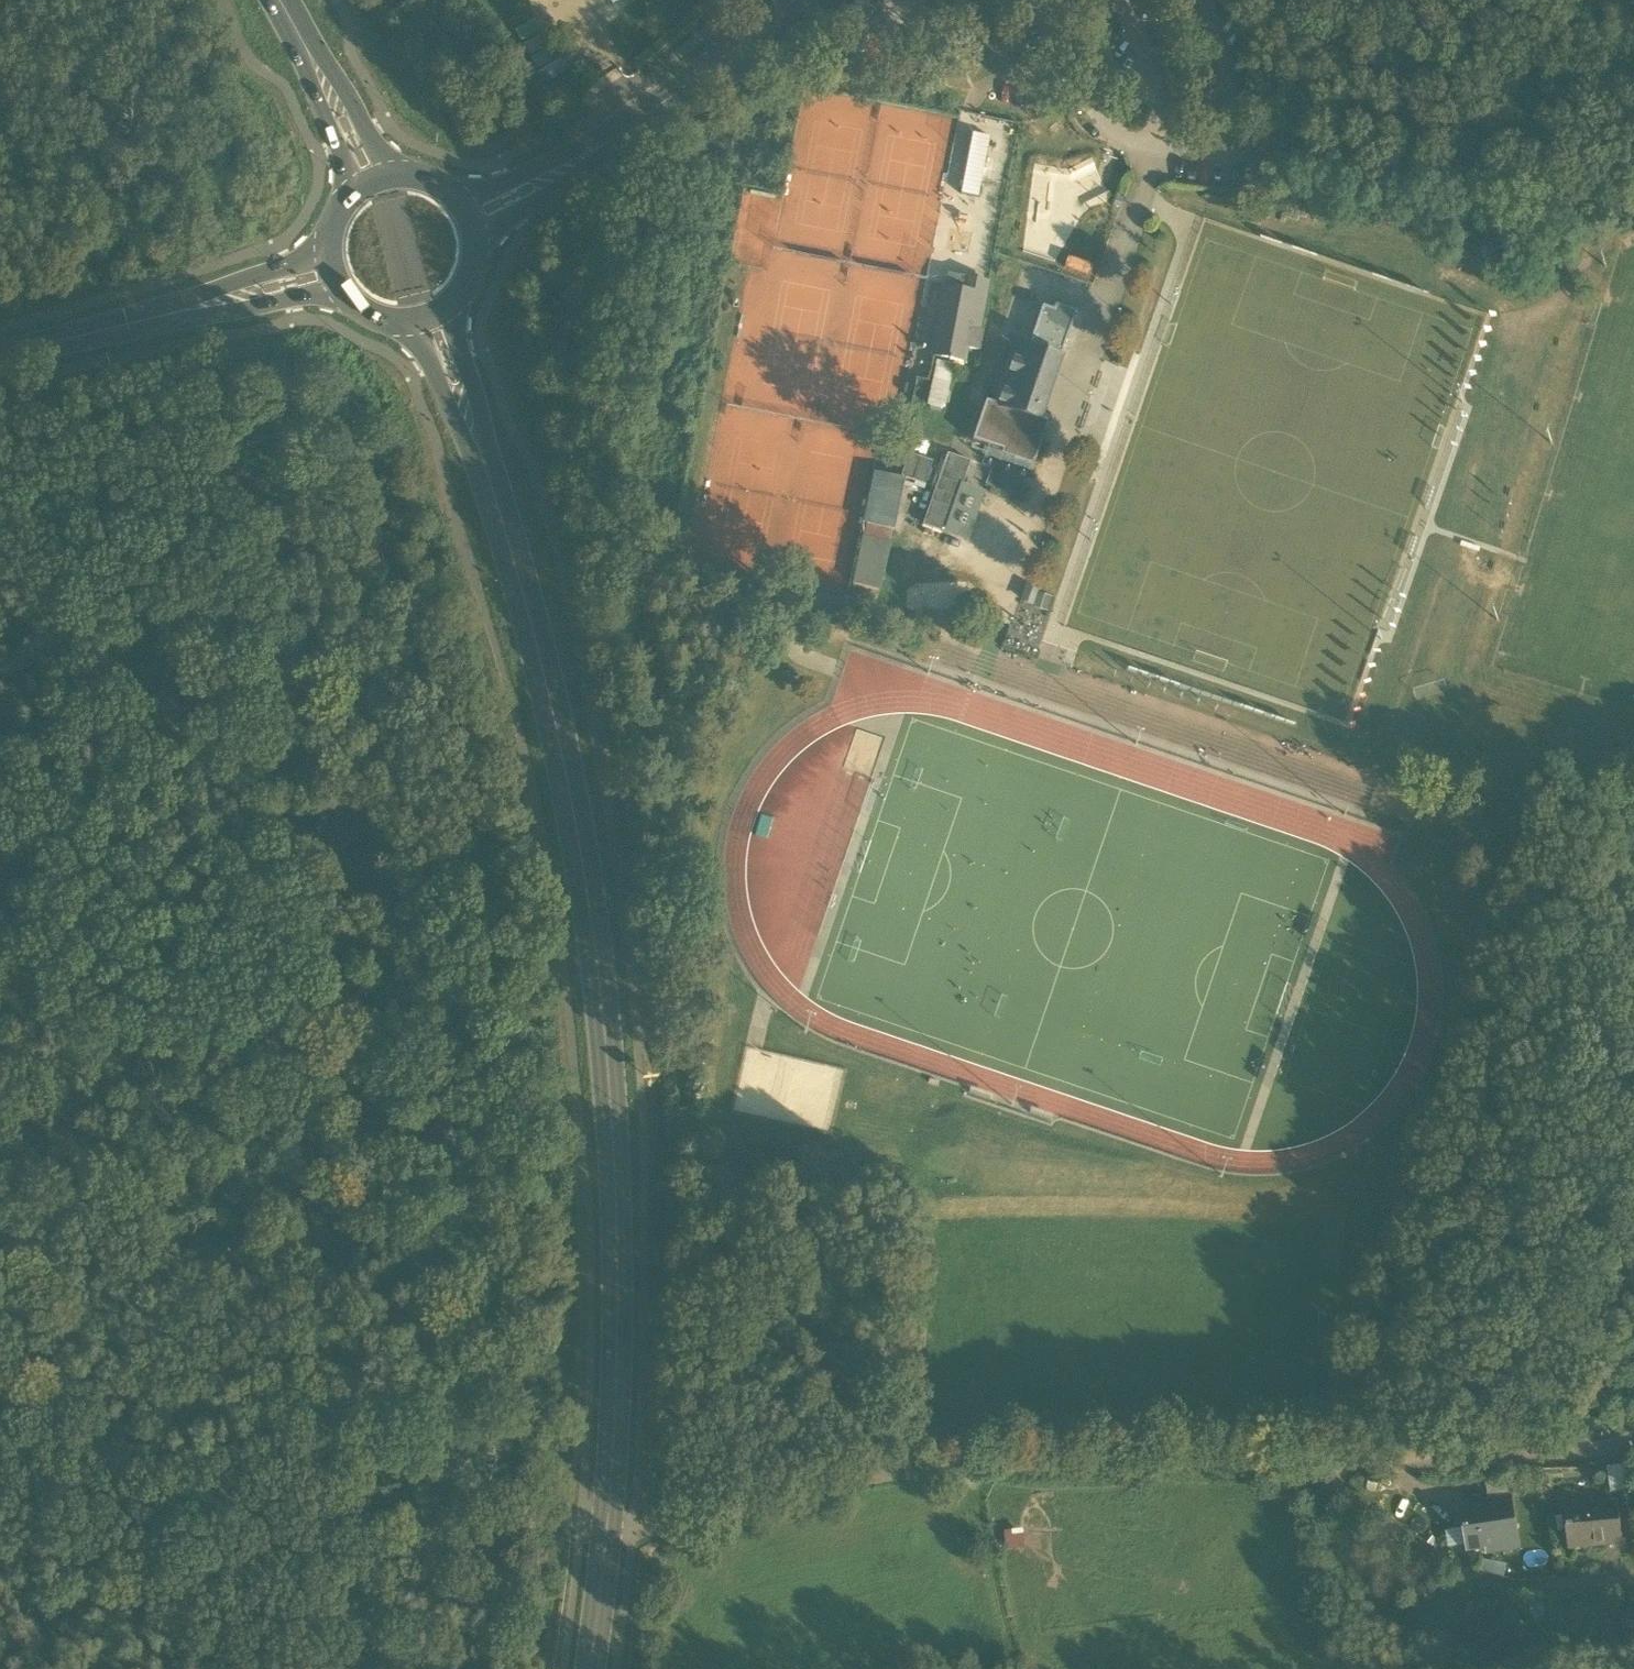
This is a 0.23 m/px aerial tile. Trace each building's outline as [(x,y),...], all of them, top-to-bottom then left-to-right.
[(542,81),(568,69),(563,59),(538,70),(542,81)] [(990,137),(972,133),(961,194),(978,197),(990,137)] [(949,275),(947,288),(964,291),(967,278),(949,275)] [(933,357),(963,363),(966,349),(978,351),(982,332),(979,331),(988,282),(982,281),(967,278),(964,291),(947,288),(933,357)] [(1053,310),(1042,307),(1029,344),(1061,355),(1076,313),(1055,305),(1053,310)] [(994,407),(1039,422),(1039,420),(1045,402),(1039,400),(1054,358),(1034,351),(1036,347),(1030,345),(1029,349),(1015,345),(994,405),(994,407)] [(1060,360),(1054,358),(1039,400),(1045,402),(1060,360)] [(938,362),(929,406),(942,409),(952,365),(938,362)] [(994,407),(994,405),(986,402),(972,442),(1035,463),(1048,423),(1039,420),(1039,422),(994,407)] [(933,463),(909,455),(901,478),(925,486),(933,463)] [(947,455),(943,467),(966,474),(970,462),(947,455)] [(965,478),(966,474),(943,467),(939,478),(962,486),(965,478)] [(865,525),(866,526),(891,531),(894,532),(905,480),(877,474),(865,525)] [(958,498),(962,486),(939,478),(935,490),(958,498)] [(988,486),(965,478),(962,486),(958,498),(945,534),(968,542),(988,486)] [(922,526),(945,534),(958,498),(935,490),(922,526)] [(866,526),(863,538),(889,544),(891,531),(866,526)] [(878,592),(889,544),(863,538),(852,586),(878,592)] [(1612,1496),(1633,1493),(1633,1480),(1632,1468),(1609,1471),(1612,1496)] [(1490,1492),(1491,1502),(1514,1499),(1512,1489),(1490,1492)] [(1500,1547),(1501,1553),(1520,1550),(1514,1503),(1494,1506),(1495,1514),(1464,1519),(1469,1552),(1500,1547)] [(1567,1515),(1571,1551),(1624,1546),(1620,1506),(1589,1509),(1590,1513),(1567,1515)]
